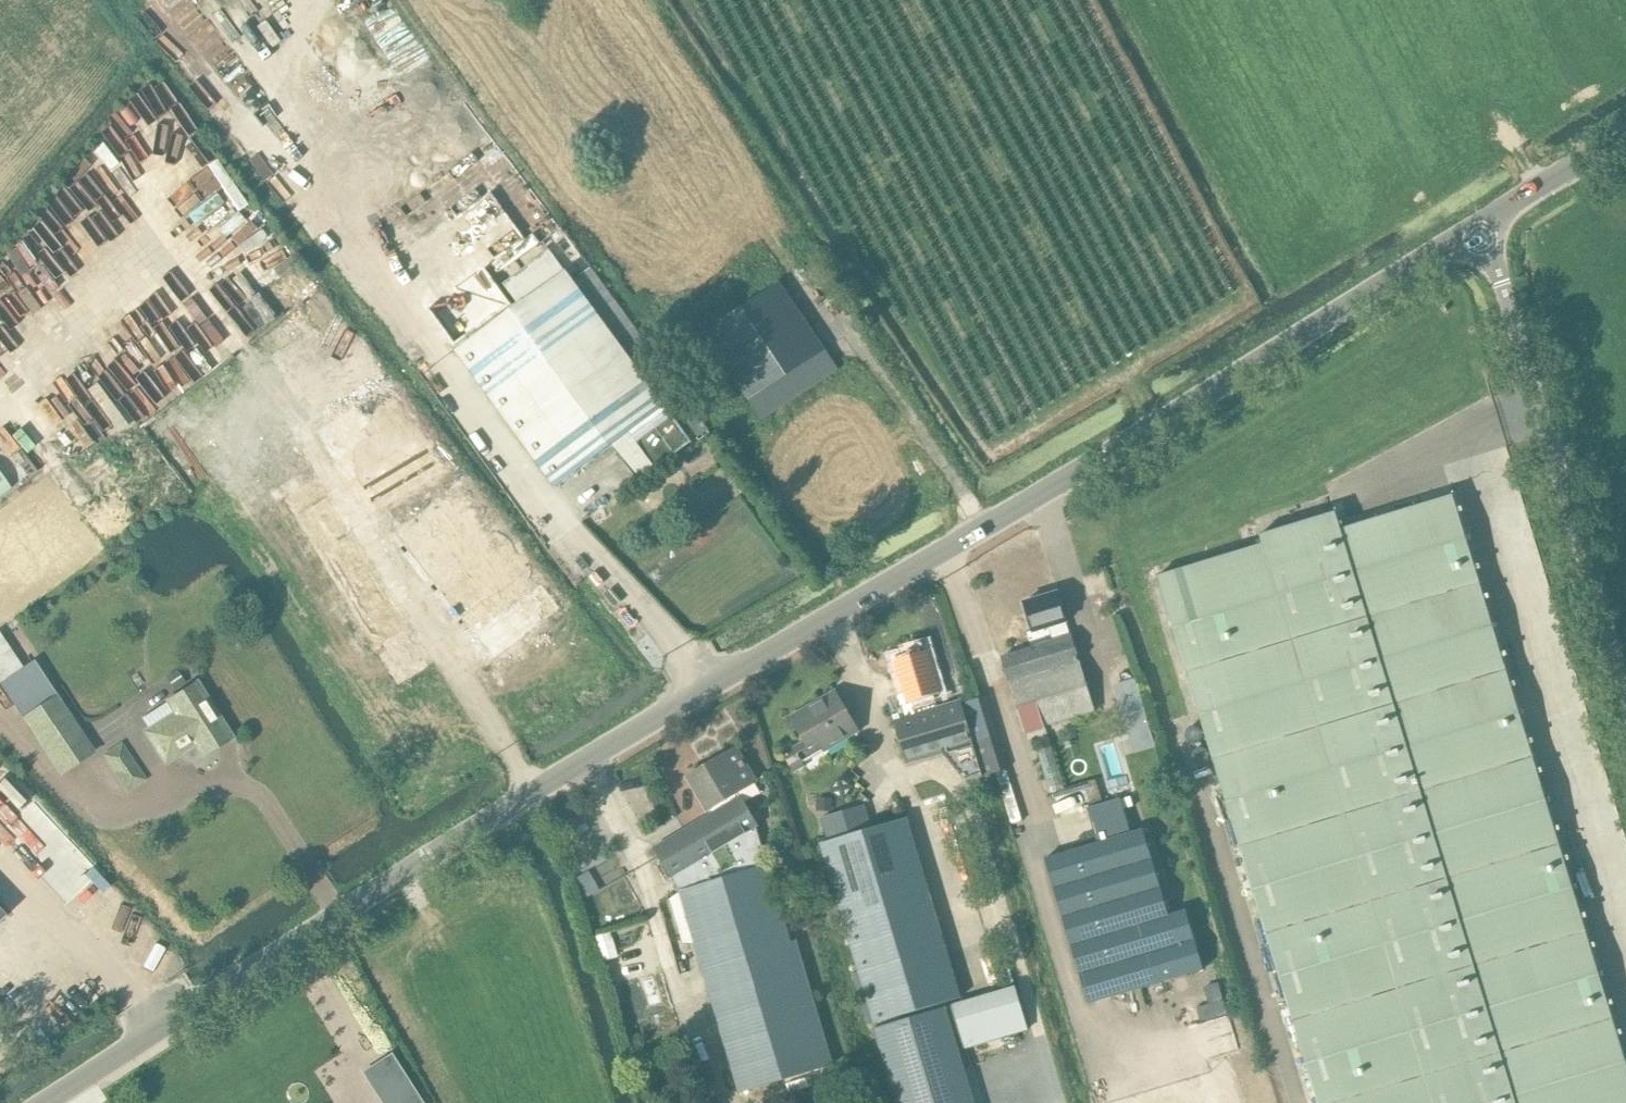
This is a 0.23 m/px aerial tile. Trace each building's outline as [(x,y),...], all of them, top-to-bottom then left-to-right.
[(638,480),(692,441),(553,250),(529,268),(542,286),(455,350),(555,486),(612,444),(638,480)] [(293,271),(233,314),(247,332),(306,289),(293,271)] [(701,330),(749,400),(762,419),(839,369),(825,349),(779,281),(701,330)] [(169,318),(140,339),(154,359),(183,338),(169,318)] [(387,363),(353,388),(364,402),(397,378),(387,363)] [(57,461),(93,442),(77,412),(79,411),(57,370),(26,387),(43,417),(35,422),(57,461)] [(397,378),(364,402),(371,412),(404,388),(397,378)] [(404,388),(371,412),(381,425),(414,401),(404,388)] [(414,401),(381,425),(391,438),(421,414),(414,401)] [(421,414),(391,438),(399,448),(429,425),(421,414)] [(429,425),(399,448),(409,461),(439,437),(429,425)] [(439,437),(409,461),(419,474),(449,451),(439,437)] [(449,451),(419,474),(432,490),(462,467),(449,451)] [(462,467),(432,490),(441,502),(471,479),(462,467)] [(471,479),(441,502),(452,517),(482,494),(471,479)] [(1532,754),(1452,493),(1340,527),(1335,510),(1259,533),(1262,541),(1157,574),(1318,1102),(1625,1102),(1625,1063),(1532,754)] [(482,494),(452,517),(463,531),(493,508),(482,494)] [(493,508),(463,531),(477,548),(506,525),(493,508)] [(506,525),(477,548),(490,565),(520,541),(506,525)] [(520,541),(490,565),(500,579),(531,555),(520,541)] [(531,555),(500,579),(512,594),(542,570),(531,555)] [(542,570),(512,594),(524,609),(554,586),(542,570)] [(1033,632),(1049,627),(1052,638),(1000,655),(1024,732),(1095,710),(1071,632),(1069,633),(1066,622),(1067,621),(1058,591),(1023,601),(1033,632)] [(899,678),(903,692),(887,697),(907,763),(962,747),(970,776),(982,772),(960,699),(937,706),(934,697),(941,695),(926,645),(907,650),(908,652),(895,656),(902,678),(899,678)] [(34,660),(0,682),(0,683),(23,717),(57,694),(34,660)] [(175,712),(145,731),(163,758),(179,748),(188,762),(201,753),(203,756),(232,737),(197,682),(168,701),(175,712)] [(794,769),(824,751),(859,731),(835,689),(790,716),(805,740),(784,753),(794,769)] [(57,694),(23,717),(61,775),(95,752),(57,694)] [(960,699),(982,772),(1005,765),(991,721),(969,727),(961,699),(960,699)] [(1201,728),(1199,727),(1198,726),(1196,726),(1195,726),(1193,726),(1191,726),(1190,727),(1189,728),(1188,729),(1187,730),(1186,732),(1186,733),(1185,735),(1186,736),(1186,738),(1187,739),(1188,741),(1189,742),(1190,743),(1191,743),(1193,744),(1195,744),(1196,744),(1198,743),(1199,743),(1201,742),(1202,741),(1203,739),(1203,738),(1204,736),(1204,735),(1204,733),(1203,732),(1203,730),(1202,729),(1201,728)] [(122,743),(103,755),(128,791),(146,779),(122,743)] [(740,795),(738,792),(756,781),(735,747),(688,775),(708,809),(709,809),(711,812),(653,847),(671,877),(679,890),(680,893),(671,899),(684,942),(694,942),(739,1092),(834,1064),(797,940),(792,941),(768,863),(756,827),(758,825),(740,794),(740,795)] [(1204,748),(1202,748),(1201,748),(1200,748),(1198,748),(1197,749),(1196,750),(1195,751),(1194,752),(1193,753),(1193,755),(1193,756),(1193,758),(1193,759),(1194,760),(1195,761),(1196,762),(1197,763),(1199,764),(1201,764),(1203,764),(1204,764),(1205,763),(1206,762),(1207,761),(1208,760),(1209,759),(1209,758),(1209,756),(1209,755),(1209,753),(1208,752),(1207,751),(1206,750),(1205,749),(1204,748)] [(12,831),(28,814),(0,786),(0,819),(12,831)] [(1131,832),(1120,798),(1088,807),(1099,842),(1120,836),(1131,832)] [(827,841),(819,842),(873,1023),(962,996),(908,816),(872,827),(865,803),(820,817),(827,841)] [(1169,915),(1143,829),(1131,832),(1120,836),(1099,842),(1045,858),(1079,973),(1089,1003),(1204,969),(1186,910),(1169,915)] [(614,932),(639,1018),(672,1008),(647,923),(614,932)] [(388,1049),(394,1046),(358,977),(334,989),(329,980),(307,992),(339,1053),(314,1066),(333,1102),(416,1102),(388,1049)] [(874,1028),(896,1102),(974,1102),(945,1007),(874,1028)]
